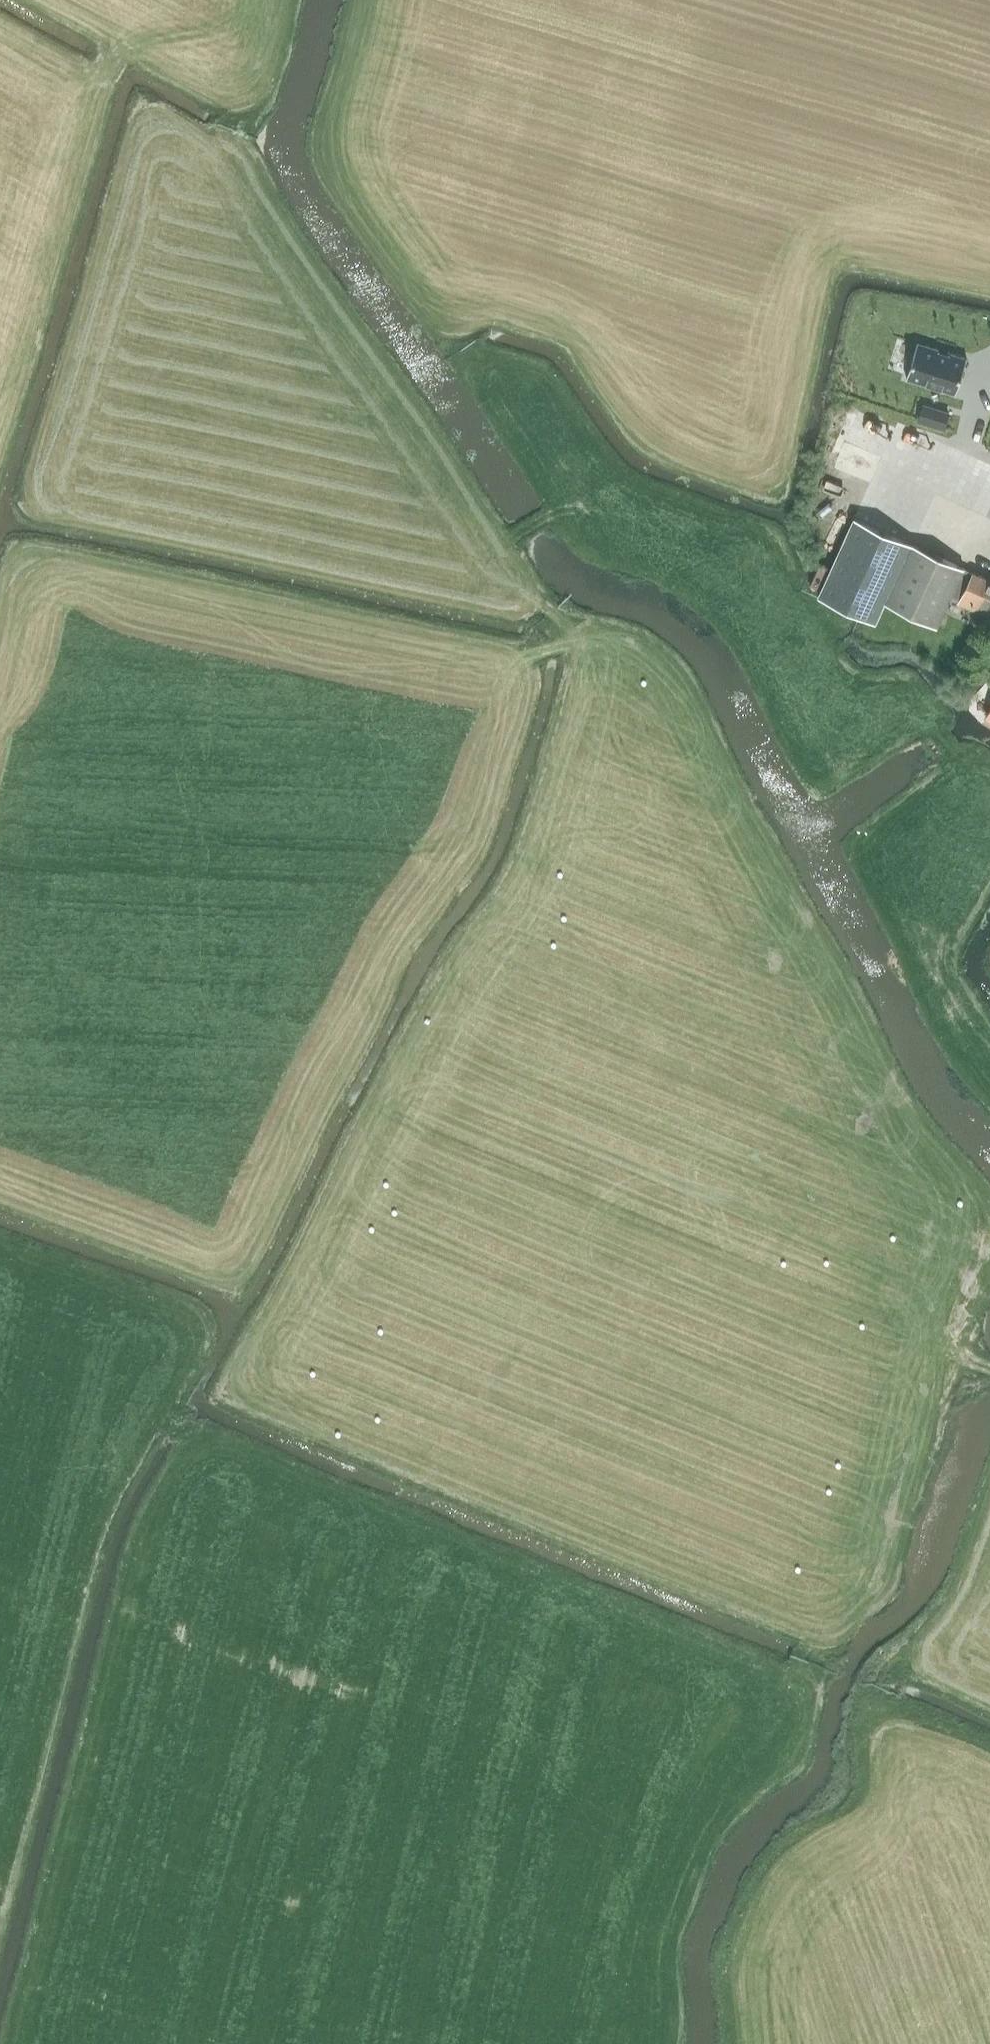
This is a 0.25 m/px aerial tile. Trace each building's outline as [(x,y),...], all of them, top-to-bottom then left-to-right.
[(966,358),(917,342),(906,378),(955,393),(966,358)] [(923,405),(919,420),(944,427),(948,413),(923,405)] [(884,602),(885,602),(912,544),(855,517),(819,595),(875,621),(884,602)] [(939,556),(912,544),(885,602),(937,626),(950,598),(989,617),(989,580),(939,556)]
